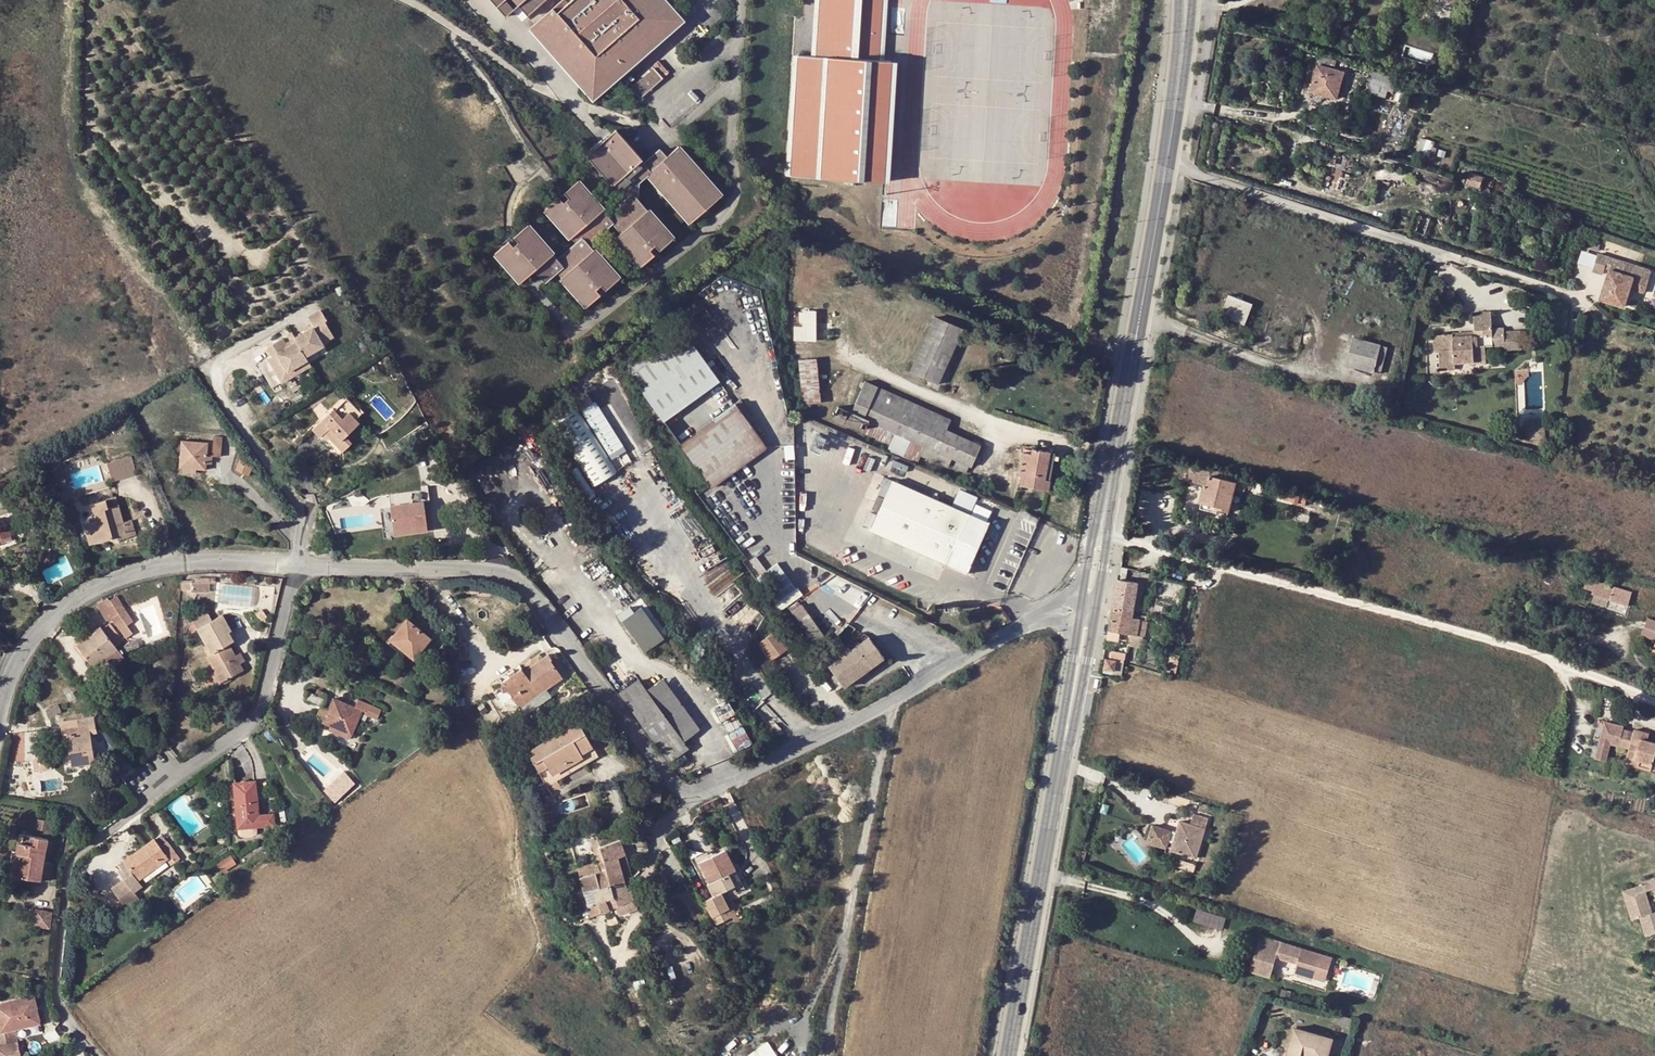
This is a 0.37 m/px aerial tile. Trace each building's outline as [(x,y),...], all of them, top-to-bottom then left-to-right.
[(506,18),(519,6),(528,15),(545,0),(491,0),(506,18)] [(681,19),(671,8),(664,0),(573,0),(570,2),(569,0),(564,0),(535,26),(595,96),(614,79),(681,19)] [(808,56),(800,55),(790,54),(784,177),(889,183),(895,62),(883,61),(887,0),(812,0),(808,56)] [(1338,62),(1322,58),(1312,93),(1338,101),(1346,73),(1336,70),(1338,62)] [(633,86),(643,97),(672,73),(663,62),(633,86)] [(1394,77),(1376,72),(1369,93),(1387,99),(1390,91),(1395,93),(1398,85),(1392,84),(1394,77)] [(1409,108),(1421,111),(1425,97),(1414,93),(1409,108)] [(630,140),(620,129),(610,138),(604,143),(601,146),(589,156),(615,185),(618,182),(630,197),(609,215),(605,210),(607,208),(580,180),(566,191),(571,196),(565,200),(561,196),(549,209),(574,237),(576,236),(580,243),(559,260),(554,255),(557,252),(532,224),(518,235),(523,240),(516,245),(511,241),(499,252),(525,282),(538,270),(549,281),(561,271),(592,304),(605,293),(601,289),(605,285),(609,289),(625,276),(601,249),(600,249),(594,243),(616,223),(626,233),(621,238),(646,266),(660,252),(656,248),(662,242),(667,247),(679,236),(655,207),(653,208),(643,197),(642,181),(652,173),(696,223),(727,194),(683,145),(672,155),(666,150),(649,164),(644,159),(646,157),(630,140)] [(1427,159),(1432,143),(1419,139),(1414,154),(1427,159)] [(1470,176),(1467,186),(1480,190),(1483,180),(1470,176)] [(1647,281),(1651,271),(1598,254),(1593,270),(1608,275),(1600,299),(1624,306),(1630,288),(1634,277),(1647,281)] [(1634,277),(1630,288),(1644,292),(1647,281),(1634,277)] [(337,285),(332,288),(336,295),(341,292),(337,285)] [(1253,302),(1229,293),(1221,315),(1245,324),(1253,302)] [(816,339),(815,309),(801,309),(801,311),(797,311),(797,320),(801,320),(801,325),(792,326),(793,340),(816,339)] [(263,349),(268,359),(273,357),(284,374),(304,362),(302,359),(323,348),(320,343),(330,338),(321,322),(324,321),(318,310),(304,317),(311,329),(292,340),(294,345),(285,350),(278,342),(263,349)] [(1472,313),(1472,333),(1452,335),(1453,349),(1439,350),(1440,369),(1455,368),(1454,361),(1473,359),(1474,363),(1485,362),(1484,344),(1504,343),(1503,331),(1503,328),(1492,328),(1490,312),(1472,313)] [(684,335),(698,325),(691,315),(677,325),(684,335)] [(909,370),(937,383),(962,329),(935,316),(909,370)] [(677,324),(622,364),(648,400),(661,419),(716,380),(684,335),(677,325),(677,324)] [(1504,348),(1521,347),(1520,330),(1503,331),(1504,343),(1504,348)] [(1453,349),(1452,335),(1434,336),(1435,350),(1439,350),(1453,349)] [(1374,343),(1347,336),(1339,363),(1365,370),(1374,373),(1383,346),(1374,343)] [(385,355),(380,357),(384,363),(389,361),(385,355)] [(268,359),(264,362),(279,386),(308,369),(304,362),(284,374),(273,357),(268,359)] [(801,404),(820,403),(818,358),(798,358),(801,404)] [(945,429),(950,418),(864,380),(842,431),(917,463),(921,453),(947,465),(952,455),(971,464),(980,446),(945,429)] [(354,420),(362,414),(348,399),(334,412),(332,410),(312,428),(320,437),(324,432),(344,453),(352,445),(345,438),(358,425),(354,420)] [(639,406),(669,448),(678,441),(661,419),(648,400),(639,406)] [(573,401),(547,416),(587,485),(615,470),(573,401)] [(595,422),(599,419),(598,416),(604,410),(596,401),(585,411),(595,422)] [(678,441),(709,485),(764,445),(733,402),(678,441)] [(1545,419),(1526,419),(1527,429),(1546,428),(1546,424),(1545,419)] [(214,457),(220,457),(221,436),(213,436),(212,456),(212,457),(214,457)] [(197,468),(205,469),(206,463),(207,456),(208,443),(182,441),(179,466),(184,466),(197,468)] [(1019,483),(1047,488),(1054,453),(1023,446),(1017,475),(1021,475),(1019,483)] [(132,455),(108,462),(113,481),(138,474),(132,455)] [(212,456),(207,456),(206,463),(213,464),(214,457),(212,457),(212,456)] [(235,469),(247,474),(252,463),(239,459),(235,469)] [(966,466),(953,460),(950,467),(963,472),(966,466)] [(1187,479),(1204,484),(1200,502),(1217,507),(1216,509),(1229,512),(1237,482),(1209,475),(1212,466),(1192,461),(1187,479)] [(968,511),(889,477),(867,527),(946,562),(966,570),(987,520),(968,511)] [(392,490),(393,495),(427,491),(429,507),(435,506),(432,481),(425,482),(426,486),(392,490)] [(397,526),(431,522),(429,507),(427,491),(393,495),(397,526)] [(1308,497),(1287,491),(1285,499),(1306,505),(1308,497)] [(120,507),(116,495),(91,502),(95,520),(84,523),(90,544),(118,536),(119,540),(137,535),(133,518),(124,521),(121,511),(117,512),(116,509),(120,507)] [(398,531),(432,527),(431,522),(397,526),(398,531)] [(12,534),(9,524),(0,527),(0,539),(12,534)] [(1630,592),(1564,571),(1561,584),(1627,604),(1630,592)] [(1119,574),(1113,608),(1133,613),(1139,583),(1126,581),(1127,576),(1119,574)] [(180,579),(179,588),(188,589),(189,580),(180,579)] [(188,589),(209,592),(210,582),(189,580),(188,589)] [(120,603),(114,595),(107,601),(113,608),(120,603)] [(113,608),(107,601),(97,610),(103,617),(108,614),(118,626),(121,624),(124,628),(128,625),(113,608)] [(640,602),(620,620),(632,634),(630,636),(637,644),(639,642),(646,651),(667,633),(640,602)] [(800,624),(817,649),(828,642),(801,604),(789,612),(797,622),(796,623),(798,626),(800,624)] [(1133,613),(1113,608),(1109,631),(1129,635),(1132,617),(1133,613)] [(207,613),(191,621),(195,628),(210,620),(207,613)] [(210,620),(195,628),(207,647),(212,655),(229,646),(235,642),(231,634),(234,632),(223,613),(210,620)] [(1654,638),(1654,618),(1648,616),(1641,632),(1654,638)] [(412,656),(429,638),(406,617),(391,634),(406,646),(403,649),(412,656)] [(1132,617),(1129,635),(1127,644),(1142,646),(1143,638),(1146,623),(1140,621),(1140,619),(1132,617)] [(75,643),(90,663),(103,653),(113,645),(122,639),(109,621),(100,627),(99,624),(75,643)] [(195,628),(191,621),(186,624),(190,631),(195,628)] [(1163,628),(1153,626),(1152,636),(1161,638),(1163,628)] [(757,643),(768,659),(787,646),(775,630),(757,643)] [(882,656),(868,636),(827,666),(841,686),(882,656)] [(466,656),(466,643),(456,644),(457,656),(466,656)] [(103,653),(110,662),(121,655),(113,645),(103,653)] [(223,683),(244,672),(240,666),(236,658),(229,646),(212,655),(208,656),(217,672),(223,683)] [(1126,652),(1112,648),(1110,656),(1117,658),(1124,660),(1126,652)] [(1178,663),(1181,652),(1171,649),(1168,660),(1178,663)] [(519,668),(512,672),(510,669),(504,673),(507,676),(499,682),(501,690),(508,687),(518,699),(526,712),(550,694),(545,687),(560,676),(548,658),(549,657),(546,653),(532,664),(522,671),(519,668)] [(240,666),(247,662),(243,655),(236,658),(240,666)] [(1106,659),(1104,668),(1115,671),(1117,661),(1106,659)] [(532,664),(529,660),(519,668),(522,671),(532,664)] [(1168,660),(1165,671),(1175,674),(1178,663),(1168,660)] [(1124,662),(1117,661),(1115,671),(1114,674),(1122,675),(1124,662)] [(212,674),(219,686),(223,683),(217,672),(212,674)] [(641,687),(677,740),(697,726),(660,674),(641,687)] [(618,692),(668,761),(671,759),(676,766),(683,762),(678,755),(685,750),(677,740),(641,687),(636,680),(618,692)] [(316,687),(314,693),(324,697),(327,692),(316,687)] [(320,707),(324,697),(314,693),(306,689),(302,698),(320,707)] [(324,718),(322,721),(330,724),(348,732),(350,733),(361,711),(333,698),(327,711),(324,718)] [(369,703),(358,698),(355,705),(366,711),(369,703)] [(56,702),(45,706),(49,717),(60,712),(56,702)] [(381,709),(369,703),(366,711),(364,714),(376,719),(381,709)] [(316,714),(324,718),(327,711),(320,707),(316,714)] [(65,737),(70,766),(94,762),(90,733),(94,732),(92,717),(58,720),(60,738),(65,737)] [(1629,744),(1633,728),(1623,725),(1623,722),(1604,717),(1595,754),(1605,756),(1610,739),(1629,744)] [(578,720),(526,750),(545,785),(598,755),(578,720)] [(328,729),(346,738),(348,732),(330,724),(328,729)] [(1634,725),(1633,728),(1629,744),(1626,755),(1639,759),(1637,766),(1651,770),(1654,756),(1654,740),(1647,738),(1642,736),(1644,728),(1634,725)] [(11,732),(10,760),(25,760),(25,732),(11,732)] [(1639,759),(1626,755),(1624,762),(1637,766),(1639,759)] [(254,782),(232,784),(236,827),(256,826),(273,825),(272,814),(256,814),(254,782)] [(652,800),(658,800),(659,792),(653,791),(651,789),(650,788),(648,787),(646,787),(643,787),(641,788),(640,789),(638,791),(638,793),(637,795),(637,797),(638,799),(639,801),(641,802),(643,803),(645,803),(647,803),(649,803),(651,802),(652,800)] [(1194,813),(1190,824),(1205,829),(1209,818),(1194,813)] [(49,821),(35,818),(33,828),(48,831),(49,821)] [(1196,859),(1205,829),(1190,824),(1180,821),(1177,833),(1153,826),(1147,842),(1166,848),(1168,841),(1174,842),(1171,851),(1196,859)] [(256,826),(236,827),(237,832),(240,835),(254,834),(256,830),(256,826)] [(160,834),(153,839),(158,846),(165,841),(160,834)] [(51,866),(42,864),(46,839),(28,835),(27,844),(16,842),(15,852),(20,853),(16,877),(39,881),(39,880),(49,881),(51,866)] [(153,839),(153,838),(123,859),(136,878),(166,857),(173,853),(165,841),(158,846),(153,839)] [(625,854),(619,839),(599,846),(605,869),(578,877),(589,917),(591,916),(615,908),(618,915),(637,908),(627,890),(629,890),(624,880),(631,878),(626,861),(619,863),(617,857),(625,854)] [(15,852),(10,876),(16,877),(20,853),(15,852)] [(173,853),(166,857),(171,863),(177,859),(173,853)] [(217,873),(210,877),(214,883),(220,878),(217,873)] [(734,886),(728,875),(706,885),(712,896),(703,901),(715,923),(731,916),(734,920),(742,916),(735,901),(727,905),(721,893),(734,886)] [(1637,886),(1627,889),(1630,898),(1620,902),(1627,921),(1635,918),(1641,937),(1654,932),(1654,913),(1654,911),(1646,914),(1639,892),(1646,890),(1649,899),(1654,898),(1654,876),(1636,883),(1637,886)] [(1627,889),(1617,893),(1620,902),(1630,898),(1627,889)] [(690,890),(678,897),(685,909),(697,901),(690,890)] [(55,903),(39,900),(36,916),(52,918),(55,903)] [(1222,929),(1225,918),(1197,909),(1194,920),(1222,929)] [(1261,935),(1249,972),(1270,978),(1276,958),(1297,964),(1295,971),(1313,977),(1316,968),(1328,971),(1332,957),(1261,935)] [(1316,968),(1313,977),(1325,981),(1328,971),(1316,968)] [(13,1027),(16,1027),(38,1023),(33,997),(0,1003),(0,1030),(13,1027)] [(0,1043),(0,1055),(15,1055),(19,1055),(21,1055),(16,1027),(13,1027),(0,1030),(0,1037),(1,1043),(0,1043)] [(1330,1039),(1291,1027),(1283,1055),(1326,1055),(1330,1039)] [(751,1053),(753,1055),(781,1055),(772,1040),(751,1053)]
